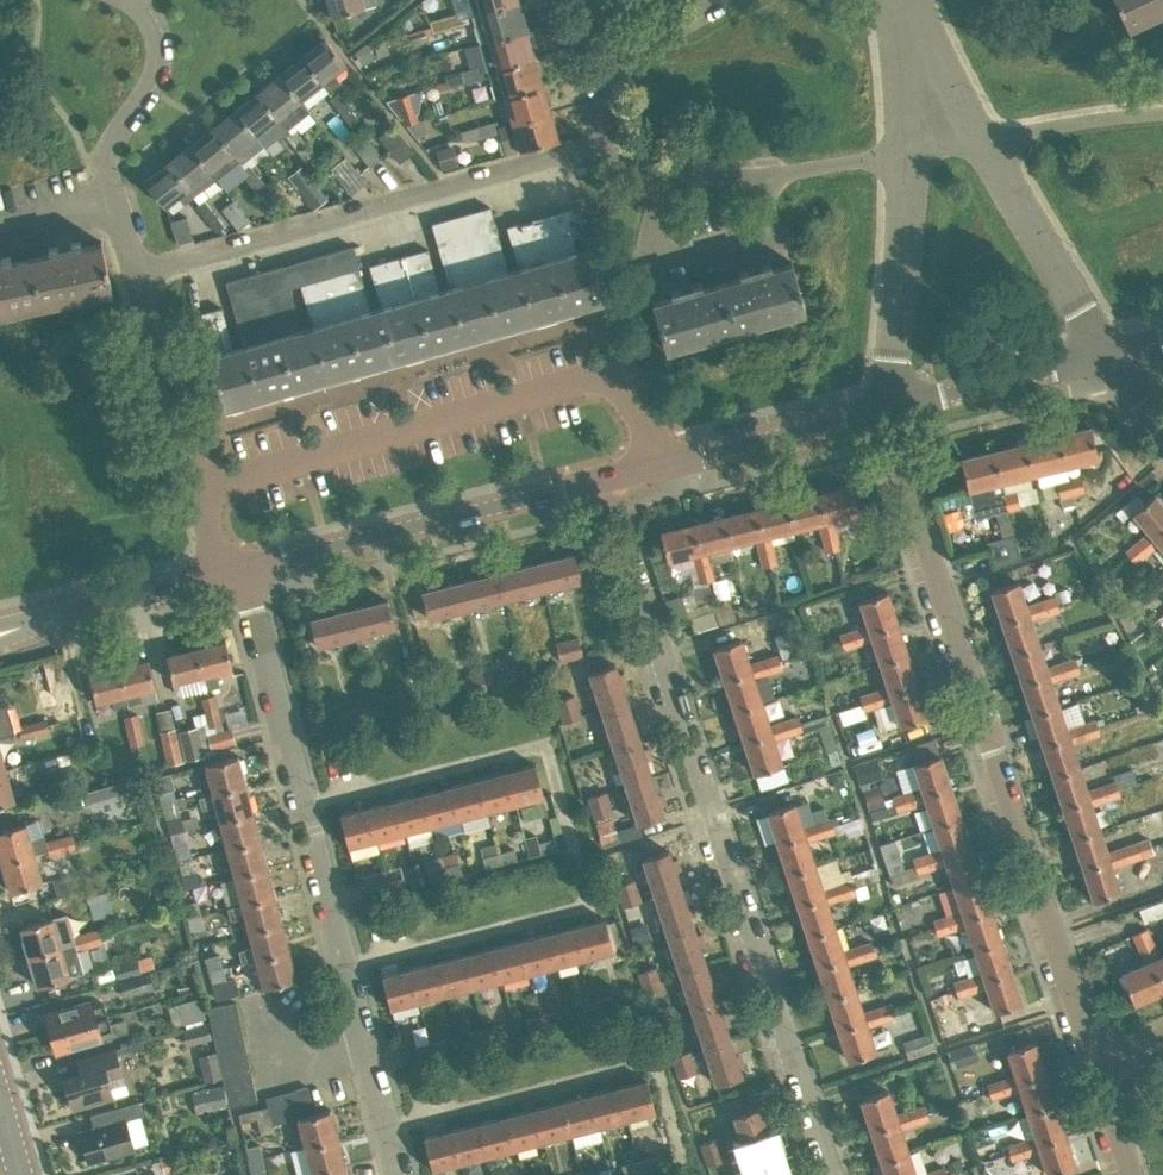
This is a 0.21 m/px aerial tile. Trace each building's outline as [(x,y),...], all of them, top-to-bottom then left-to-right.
[(332,17),(376,4),(375,0),(328,0),(332,17)] [(519,2),(518,0),(466,0),(471,16),(481,13),(481,12),(519,2)] [(1127,27),(1129,26),(1129,25),(1162,9),(1162,0),(1115,0),(1127,27)] [(527,29),(519,2),(481,12),(481,13),(489,40),(527,29)] [(451,20),(453,27),(469,22),(465,9),(445,15),(447,21),(451,20)] [(447,21),(445,15),(428,20),(432,33),(453,27),(451,20),(447,21)] [(489,40),(478,42),(484,64),(486,70),(535,57),(527,29),(489,40)] [(325,38),(302,56),(330,91),(340,83),(333,75),(346,64),(325,38)] [(354,54),(363,67),(375,59),(366,46),(354,54)] [(330,91),(302,56),(280,74),(300,100),(322,83),(328,92),(330,91)] [(542,84),(535,57),(486,70),(488,76),(494,98),(504,95),(542,84)] [(380,63),(365,67),(368,81),(384,77),(380,63)] [(486,70),(484,64),(461,71),(463,77),(467,76),(468,82),(488,76),(486,70)] [(463,77),(461,71),(444,76),(448,88),(468,82),(467,76),(463,77)] [(300,100),(280,74),(257,92),(287,130),(309,112),(300,100)] [(550,112),(542,84),(504,95),(512,122),(550,112)] [(287,130),(257,92),(235,109),(255,136),(265,147),(287,130)] [(341,106),(346,103),(338,92),(329,99),(339,112),(344,109),(341,106)] [(422,92),(390,100),(404,117),(419,113),(422,92)] [(344,109),(339,112),(350,125),(358,119),(346,103),(341,106),(344,109)] [(255,136),(235,109),(212,127),(233,153),(255,136)] [(512,123),(516,136),(520,151),(558,140),(550,112),(512,122),(512,123)] [(500,133),(498,127),(497,121),(477,126),(478,132),(482,131),(483,137),(500,133)] [(512,123),(498,127),(500,133),(502,140),(516,136),(512,123)] [(378,137),(399,163),(414,151),(393,125),(378,137)] [(478,132),(477,126),(460,131),(464,143),(483,137),(482,131),(478,132)] [(233,153),(212,127),(190,145),(216,178),(239,161),(233,153)] [(297,142),(302,139),(293,128),(284,134),(295,148),(299,145),(297,142)] [(351,142),(369,166),(382,157),(363,133),(351,142)] [(313,154),(302,139),(297,142),(299,145),(295,148),(305,161),(313,154)] [(216,178),(190,145),(167,162),(194,196),(216,178)] [(441,168),(458,163),(452,145),(436,150),(441,168)] [(345,156),(332,167),(330,168),(351,194),(366,183),(345,156)] [(194,196),(167,162),(144,180),(165,207),(177,197),(183,204),(194,196)] [(248,163),(243,166),(239,170),(250,184),(254,180),(252,177),(256,174),(248,163)] [(254,180),(250,184),(260,196),(268,189),(256,174),(252,177),(254,180)] [(630,192),(626,176),(615,179),(620,195),(630,192)] [(326,200),(309,177),(298,186),(315,208),(326,200)] [(207,212),(211,209),(203,199),(194,205),(206,219),(210,216),(207,212)] [(224,209),(240,230),(251,221),(235,201),(224,209)] [(490,207),(467,213),(499,328),(568,309),(542,216),(507,226),(519,268),(508,271),(490,207)] [(577,207),(542,216),(568,309),(603,299),(589,247),(577,251),(573,237),(584,234),(577,207)] [(210,216),(206,219),(216,233),(225,226),(211,209),(207,212),(210,216)] [(428,249),(404,256),(430,348),(499,328),(467,213),(432,223),(450,287),(439,290),(428,249)] [(170,221),(177,244),(193,239),(186,217),(170,221)] [(30,257),(40,304),(109,290),(110,291),(112,290),(101,241),(99,241),(99,242),(72,248),(71,242),(69,242),(70,246),(64,247),(59,248),(59,245),(57,245),(58,251),(30,257)] [(430,348),(404,256),(369,266),(381,307),(370,310),(352,246),(329,252),(361,367),(430,348)] [(283,265),(260,272),(292,387),(361,367),(329,252),(294,262),(312,326),(301,329),(283,265)] [(30,257),(2,263),(1,257),(0,257),(0,260),(0,313),(40,304),(30,257)] [(721,282),(735,329),(736,329),(735,328),(769,319),(803,309),(803,310),(805,310),(791,261),(789,261),(789,262),(763,270),(761,264),(754,266),(747,268),(749,274),(721,282)] [(292,387),(260,272),(225,281),(244,346),(233,349),(221,307),(197,314),(209,355),(208,355),(223,406),(292,387)] [(735,329),(721,282),(694,289),(692,283),(679,287),(680,293),(653,301),(653,300),(651,300),(665,349),(667,349),(666,348),(734,329),(734,330),(735,329)] [(1090,426),(1057,434),(1065,466),(1097,458),(1090,426)] [(1065,466),(1057,434),(1025,442),(1033,473),(1065,466)] [(1025,442),(993,450),(1001,481),(1033,473),(1025,442)] [(1001,481),(993,450),(961,458),(971,502),(992,497),(1004,494),(1001,481)] [(1083,490),(1080,475),(1067,478),(1071,494),(1083,490)] [(1071,494),(1067,478),(1057,480),(1061,496),(1071,494)] [(851,485),(819,493),(826,519),(833,517),(858,511),(851,485)] [(1004,494),(1008,509),(1019,507),(1015,491),(1004,494)] [(826,519),(819,493),(788,501),(794,527),(820,520),(826,519)] [(1121,522),(1144,502),(1137,493),(1114,512),(1121,522)] [(1020,558),(1008,509),(1004,494),(992,497),(996,512),(989,514),(995,540),(986,542),(993,567),(1020,558)] [(1143,503),(1133,512),(1150,532),(1154,537),(1162,530),(1162,506),(1154,495),(1143,503)] [(794,527),(788,501),(756,509),(763,535),(769,533),(794,527)] [(763,535),(756,509),(725,517),(731,542),(757,536),(763,535)] [(725,517),(693,524),(700,550),(706,549),(731,542),(725,517)] [(826,519),(820,520),(823,535),(836,532),(833,517),(826,519)] [(700,550),(693,524),(661,532),(668,558),(693,552),(700,550)] [(1154,537),(1159,543),(1162,548),(1162,530),(1154,537)] [(836,532),(823,535),(827,549),(840,546),(836,532)] [(1154,537),(1150,532),(1139,541),(1148,552),(1159,543),(1154,537)] [(763,535),(757,536),(761,550),(773,547),(769,533),(763,535)] [(1148,552),(1139,541),(1126,551),(1136,562),(1148,552)] [(776,562),(773,547),(761,550),(764,565),(776,562)] [(706,549),(700,550),(693,552),(696,566),(709,563),(706,549)] [(537,563),(543,589),(582,579),(576,553),(537,563)] [(508,570),(499,572),(505,598),(516,596),(517,601),(529,598),(528,593),(543,589),(537,563),(515,568),(514,563),(506,564),(508,570)] [(709,563),(696,566),(700,581),(713,577),(709,563)] [(505,598),(499,572),(490,575),(488,569),(481,571),(482,577),(461,582),(467,608),(483,604),(485,609),(497,606),(495,601),(505,598)] [(467,608),(461,582),(439,587),(438,582),(430,583),(432,589),(422,591),(428,617),(439,615),(440,620),(452,617),(451,612),(467,608)] [(1002,623),(1028,614),(1026,607),(1018,583),(992,592),(1002,623)] [(871,633),(898,624),(888,592),(861,601),(869,625),(871,633)] [(773,598),(767,594),(759,596),(756,603),(767,609),(773,598)] [(371,604),(350,610),(356,636),(372,632),(373,637),(385,634),(384,629),(395,626),(389,600),(379,603),(377,597),(370,598),(371,604)] [(1039,602),(1044,615),(1057,611),(1056,605),(1053,598),(1039,602)] [(1039,602),(1026,607),(1028,614),(1030,619),(1044,615),(1039,602)] [(356,636),(350,610),(328,615),(326,609),(319,611),(321,617),(311,619),(317,645),(328,643),(329,648),(341,645),(340,640),(356,636)] [(1028,614),(1002,623),(1012,654),(1038,645),(1030,619),(1028,614)] [(908,655),(898,624),(871,633),(873,638),(881,663),(908,655)] [(871,633),(869,625),(855,630),(859,643),(873,638),(871,633)] [(804,653),(796,629),(774,636),(781,660),(804,653)] [(859,643),(855,630),(841,634),(845,648),(859,643)] [(569,650),(581,647),(577,636),(566,639),(569,650)] [(569,650),(566,639),(555,642),(558,653),(569,650)] [(725,680),(752,671),(749,664),(741,639),(714,648),(725,680)] [(226,640),(196,648),(206,688),(220,684),(216,670),(233,666),(226,640)] [(1038,645),(1012,654),(1022,684),(1048,676),(1046,668),(1038,645)] [(581,647),(569,650),(573,661),(584,657),(581,647)] [(206,688),(196,648),(166,655),(175,690),(184,693),(206,688)] [(573,661),(569,650),(558,653),(561,664),(573,661)] [(777,655),(763,660),(767,672),(781,667),(777,655)] [(908,655),(881,663),(889,687),(892,694),(918,685),(908,655)] [(148,659),(119,667),(127,704),(128,708),(158,700),(155,686),(148,659)] [(1060,664),(1064,678),(1078,673),(1076,667),(1073,659),(1060,664)] [(763,660),(749,664),(752,671),(753,676),(767,672),(763,660)] [(601,711),(627,702),(621,685),(627,684),(623,672),(618,674),(614,664),(589,672),(592,683),(587,685),(591,696),(596,694),(601,711)] [(1060,664),(1046,668),(1048,676),(1051,682),(1064,678),(1060,664)] [(127,704),(119,667),(89,674),(96,701),(110,697),(113,707),(127,704)] [(495,673),(498,688),(518,684),(514,668),(495,673)] [(473,683),(484,680),(482,671),(471,674),(473,683)] [(752,671),(725,680),(735,711),(762,702),(753,676),(752,671)] [(473,683),(471,674),(460,677),(462,686),(473,683)] [(1048,676),(1022,684),(1032,715),(1058,706),(1051,682),(1048,676)] [(484,680),(473,683),(475,692),(486,689),(484,680)] [(48,687),(53,709),(71,705),(66,683),(48,687)] [(475,692),(473,683),(462,686),(464,695),(475,692)] [(918,685),(892,694),(894,701),(902,725),(928,717),(918,685)] [(889,687),(875,692),(880,705),(894,701),(892,694),(889,687)] [(880,705),(875,692),(873,692),(861,696),(865,710),(880,705)] [(214,694),(208,696),(215,726),(222,724),(214,694)] [(570,709),(580,705),(576,695),(566,698),(570,709)] [(215,726),(208,696),(201,697),(208,727),(215,726)] [(570,709),(566,698),(556,701),(560,712),(570,709)] [(221,706),(225,721),(241,716),(237,701),(221,706)] [(384,702),(373,704),(375,713),(386,711),(384,702)] [(627,702),(601,711),(607,728),(601,729),(605,741),(610,739),(613,748),(639,740),(636,731),(642,729),(638,717),(633,719),(627,702)] [(762,702),(735,711),(745,742),(772,733),(770,726),(762,702)] [(842,724),(866,716),(861,703),(838,710),(842,724)] [(15,733),(7,704),(0,706),(0,737),(15,733)] [(375,713),(373,704),(361,707),(364,716),(375,713)] [(584,716),(580,705),(570,709),(573,720),(584,716)] [(1058,706),(1032,715),(1042,746),(1069,737),(1066,730),(1058,706)] [(156,713),(159,731),(163,748),(160,749),(164,766),(183,761),(175,727),(171,709),(156,713)] [(570,709),(560,712),(563,723),(573,720),(570,709)] [(352,722),(348,710),(331,714),(334,726),(352,722)] [(388,720),(386,711),(375,713),(377,723),(388,720)] [(131,715),(137,745),(144,743),(138,713),(131,715)] [(375,713),(364,716),(366,725),(377,723),(375,713)] [(137,745),(131,715),(124,716),(130,746),(137,745)] [(799,724),(801,729),(802,733),(818,727),(828,724),(825,715),(799,724)] [(783,722),(787,734),(801,729),(799,724),(797,717),(783,722)] [(45,718),(31,722),(35,735),(49,731),(45,718)] [(1094,721),(1080,726),(1085,740),(1098,735),(1096,728),(1094,721)] [(35,735),(31,722),(17,726),(21,739),(35,735)] [(783,722),(770,726),(772,733),(774,738),(787,734),(783,722)] [(197,725),(195,725),(178,730),(185,760),(205,755),(197,725)] [(1085,740),(1080,726),(1066,730),(1069,737),(1071,744),(1085,740)] [(236,741),(232,728),(231,728),(208,734),(212,748),(236,741)] [(772,733),(745,742),(755,773),(782,764),(774,738),(772,733)] [(1069,737),(1042,746),(1052,776),(1079,768),(1071,744),(1069,737)] [(639,740),(613,748),(616,757),(611,759),(615,770),(620,768),(625,785),(651,777),(646,760),(652,758),(648,747),(642,749),(639,740)] [(72,744),(75,766),(90,764),(87,742),(72,744)] [(212,792),(245,784),(238,755),(237,756),(206,764),(206,763),(205,764),(212,792)] [(924,796),(951,787),(941,755),(914,764),(922,788),(924,796)] [(31,775),(46,771),(42,757),(27,761),(31,775)] [(883,778),(877,762),(876,757),(853,765),(859,786),(883,778)] [(1118,788),(1137,782),(1130,761),(1110,767),(1118,788)] [(535,764),(507,771),(515,803),(543,796),(535,764)] [(1086,791),(1079,768),(1052,776),(1062,807),(1089,798),(1086,791)] [(841,769),(830,773),(835,788),(845,784),(841,769)] [(0,771),(0,805),(14,801),(5,770),(0,771)] [(507,771),(479,779),(487,810),(515,803),(507,771)] [(87,817),(133,807),(125,773),(79,783),(87,817)] [(651,777),(625,785),(631,802),(626,803),(629,815),(634,813),(638,823),(664,815),(661,805),(666,804),(663,792),(657,794),(651,777)] [(487,810),(479,779),(451,786),(460,818),(487,810)] [(1113,782),(1100,786),(1104,801),(1118,796),(1113,782)] [(245,784),(212,792),(212,793),(198,796),(202,809),(216,805),(219,820),(253,811),(245,784)] [(863,790),(869,810),(885,805),(879,785),(863,790)] [(451,786),(424,793),(432,825),(460,818),(451,786)] [(1104,801),(1100,786),(1086,791),(1089,798),(1091,805),(1104,801)] [(951,787),(924,796),(926,800),(934,826),(961,817),(951,787)] [(922,788),(908,792),(912,805),(926,800),(924,796),(922,788)] [(56,796),(57,799),(60,810),(84,803),(79,789),(56,796)] [(163,806),(176,802),(172,789),(159,793),(163,806)] [(606,791),(596,794),(600,806),(609,802),(606,791)] [(912,805),(908,792),(894,797),(898,809),(912,805)] [(432,825),(424,793),(396,800),(404,832),(432,825)] [(600,806),(596,794),(587,798),(590,809),(600,806)] [(1099,829),(1091,805),(1089,798),(1062,807),(1072,838),(1099,829)] [(404,832),(396,800),(368,807),(377,839),(404,832)] [(176,802),(163,806),(170,834),(183,830),(176,802)] [(609,802),(600,806),(604,817),(613,814),(609,802)] [(768,811),(778,843),(804,834),(802,828),(794,803),(768,811)] [(604,817),(600,806),(590,809),(594,820),(604,817)] [(377,839),(368,807),(340,815),(348,846),(377,839)] [(253,811),(219,820),(227,848),(260,839),(253,811)] [(528,857),(541,854),(557,849),(565,847),(556,815),(546,818),(552,838),(537,842),(535,834),(523,838),(528,857)] [(961,817),(934,826),(942,849),(945,857),(971,848),(961,817)] [(611,818),(596,823),(603,846),(619,841),(611,818)] [(816,823),(820,835),(834,831),(830,818),(816,823)] [(29,837),(25,823),(0,830),(0,851),(3,861),(34,852),(29,837)] [(820,835),(816,823),(802,828),(804,834),(806,840),(820,835)] [(1099,829),(1072,838),(1082,868),(1109,860),(1106,853),(1099,829)] [(44,833),(29,837),(34,852),(34,853),(48,849),(49,856),(62,852),(58,836),(46,840),(44,833)] [(71,833),(58,836),(62,852),(75,849),(71,833)] [(815,865),(806,840),(804,834),(778,843),(788,874),(815,865)] [(267,867),(260,839),(227,848),(234,876),(267,867)] [(1120,848),(1124,862),(1152,853),(1147,840),(1120,848)] [(177,860),(192,856),(188,843),(173,847),(177,860)] [(982,879),(971,848),(945,857),(947,862),(955,888),(982,879)] [(1124,862),(1120,848),(1106,853),(1109,860),(1111,866),(1124,862)] [(498,853),(501,864),(517,860),(514,849),(498,853)] [(945,857),(942,849),(928,854),(933,867),(947,862),(945,857)] [(655,897),(681,888),(675,871),(681,869),(677,858),(672,860),(669,850),(642,859),(646,869),(641,871),(644,882),(650,881),(655,897)] [(34,852),(3,861),(12,891),(42,882),(34,853),(34,852)] [(501,864),(498,853),(482,857),(485,868),(501,864)] [(933,867),(928,854),(914,859),(919,871),(933,867)] [(196,870),(192,856),(177,860),(181,874),(196,870)] [(1109,860),(1082,868),(1092,900),(1119,891),(1111,866),(1109,860)] [(443,867),(446,878),(462,874),(459,863),(443,867)] [(822,889),(815,865),(788,874),(798,905),(825,896),(822,889)] [(401,866),(381,871),(387,893),(406,888),(401,866)] [(274,895),(267,867),(234,876),(241,903),(274,895)] [(446,878),(443,867),(427,871),(429,882),(446,878)] [(919,871),(917,867),(890,876),(893,885),(920,876),(919,871)] [(57,896),(72,892),(80,889),(77,876),(54,882),(57,896)] [(628,893),(638,890),(634,879),(625,882),(628,893)] [(851,879),(836,884),(840,897),(855,892),(851,879)] [(982,879),(955,888),(963,911),(965,918),(992,909),(982,879)] [(84,886),(88,898),(108,893),(105,881),(84,886)] [(628,893),(625,882),(616,885),(619,896),(628,893)] [(836,884),(822,889),(825,896),(827,901),(840,897),(836,884)] [(163,886),(155,888),(158,899),(166,897),(163,886)] [(681,888),(655,897),(660,912),(654,914),(658,925),(663,923),(667,934),(693,925),(690,916),(696,914),(692,903),(686,905),(681,888)] [(638,890),(628,893),(632,904),(641,901),(638,890)] [(628,893),(619,896),(623,907),(632,904),(628,893)] [(274,895),(241,903),(227,907),(230,919),(244,916),(248,931),(282,922),(274,895)] [(825,896),(798,905),(808,935),(835,927),(827,901),(825,896)] [(186,917),(201,913),(197,900),(182,904),(186,917)] [(992,909),(965,918),(968,925),(976,949),(1002,940),(992,909)] [(963,911),(949,916),(953,930),(968,925),(965,918),(963,911)] [(205,927),(201,913),(186,917),(190,931),(205,927)] [(953,930),(949,916),(935,920),(939,935),(953,930)] [(28,956),(61,947),(53,917),(20,926),(24,937),(23,938),(24,941),(22,942),(25,954),(28,953),(28,956)] [(605,919),(576,926),(585,958),(613,950),(605,919)] [(282,922),(248,931),(252,947),(238,950),(242,962),(255,959),(289,950),(282,922)] [(646,922),(629,928),(630,929),(635,947),(652,941),(646,922)] [(693,925),(667,934),(670,944),(665,946),(669,958),(674,956),(679,971),(705,963),(699,946),(705,944),(701,932),(696,934),(693,925)] [(576,926),(549,933),(557,965),(585,958),(576,926)] [(90,946),(103,942),(98,927),(85,931),(90,946)] [(835,927),(808,935),(818,966),(845,958),(843,951),(835,927)] [(1139,950),(1154,944),(1148,929),(1133,936),(1139,950)] [(77,950),(90,946),(85,931),(73,934),(75,943),(77,950)] [(549,933),(521,940),(529,972),(557,965),(549,933)] [(521,940),(493,947),(502,979),(529,972),(521,940)] [(1002,940),(976,949),(983,972),(985,979),(1012,971),(1002,940)] [(871,942),(857,947),(861,961),(875,956),(871,942)] [(75,943),(61,947),(28,956),(29,959),(27,960),(30,972),(33,971),(34,975),(37,986),(69,977),(69,976),(83,972),(77,950),(75,943)] [(1160,958),(1154,944),(1139,950),(1145,964),(1152,961),(1160,958)] [(502,979),(493,947),(466,954),(474,986),(502,979)] [(857,947),(843,951),(845,958),(847,965),(861,961),(857,947)] [(289,950),(255,959),(263,988),(264,987),(295,979),(295,980),(296,979),(289,950)] [(223,968),(219,953),(205,957),(209,971),(223,968)] [(466,954),(438,961),(446,993),(474,986),(466,954)] [(113,964),(117,977),(141,970),(137,957),(113,964)] [(1160,958),(1152,961),(1162,986),(1162,957),(1160,958)] [(855,988),(847,965),(845,958),(818,966),(828,997),(855,988)] [(438,961),(410,969),(419,1000),(446,993),(438,961)] [(1152,961),(1145,964),(1121,975),(1133,1002),(1162,989),(1162,986),(1152,961)] [(710,980),(705,963),(679,971),(684,987),(679,989),(683,1000),(688,999),(691,1009),(717,1000),(714,991),(720,989),(716,978),(710,980)] [(656,966),(646,969),(650,980),(660,977),(656,966)] [(223,968),(209,971),(212,982),(226,979),(223,968)] [(419,1000),(410,969),(382,976),(390,1008),(419,1000)] [(646,969),(638,972),(637,972),(640,984),(650,980),(646,969)] [(1012,971),(985,979),(988,987),(996,1011),(1022,1002),(1012,971)] [(152,972),(118,982),(123,997),(157,987),(152,972)] [(983,972),(969,977),(974,991),(988,987),(985,979),(983,972)] [(226,979),(212,982),(217,999),(239,993),(235,976),(226,979)] [(660,977),(650,980),(654,991),(664,988),(660,977)] [(974,991),(969,977),(955,982),(960,996),(974,991)] [(650,980),(640,984),(644,995),(654,991),(650,980)] [(597,999),(600,1011),(614,1007),(608,984),(593,988),(597,999)] [(855,988),(828,997),(838,1028),(865,1019),(863,1013),(855,988)] [(176,1002),(178,1009),(182,1024),(206,1018),(200,997),(176,1002)] [(600,1011),(597,999),(579,1004),(582,1015),(600,1011)] [(51,1032),(108,1016),(104,1003),(91,1006),(90,1000),(46,1013),(51,1032)] [(717,1000),(691,1009),(694,1019),(689,1021),(693,1032),(698,1030),(703,1046),(729,1037),(724,1020),(729,1019),(726,1007),(720,1009),(717,1000)] [(239,1016),(236,1002),(208,1008),(211,1022),(239,1016)] [(877,1008),(882,1023),(896,1019),(891,1003),(877,1008)] [(877,1008),(863,1013),(865,1019),(868,1028),(882,1023),(877,1008)] [(556,1010),(540,1014),(543,1025),(559,1021),(556,1010)] [(543,1025),(540,1014),(524,1018),(527,1030),(543,1025)] [(110,1022),(108,1016),(51,1032),(57,1051),(101,1038),(127,1031),(123,1018),(110,1022)] [(242,1030),(239,1016),(211,1022),(214,1036),(242,1030)] [(876,1051),(868,1028),(865,1019),(838,1028),(849,1060),(876,1051)] [(207,1023),(182,1031),(187,1046),(212,1038),(207,1023)] [(485,1028),(487,1039),(503,1035),(501,1024),(485,1028)] [(487,1039),(485,1028),(468,1033),(471,1044),(487,1039)] [(245,1044),(242,1030),(214,1036),(217,1050),(245,1044)] [(907,1057),(935,1048),(930,1032),(902,1041),(907,1057)] [(729,1037),(703,1046),(708,1062),(703,1063),(707,1075),(712,1073),(716,1084),(741,1076),(738,1066),(744,1064),(740,1052),(735,1054),(729,1037)] [(430,1043),(432,1054),(448,1050),(445,1039),(430,1043)] [(1020,1082),(1045,1073),(1035,1042),(1010,1050),(1018,1075),(1020,1082)] [(432,1054),(430,1043),(414,1047),(416,1058),(432,1054)] [(947,1052),(952,1069),(979,1059),(974,1043),(947,1052)] [(245,1044),(217,1050),(219,1064),(247,1058),(245,1044)] [(73,1109),(114,1096),(128,1092),(122,1074),(115,1049),(88,1057),(92,1071),(64,1079),(73,1109)] [(203,1082),(222,1077),(215,1050),(198,1055),(203,1082)] [(684,1064),(693,1061),(689,1050),(680,1053),(684,1064)] [(684,1064),(680,1053),(672,1056),(675,1067),(684,1064)] [(250,1072),(247,1058),(219,1064),(222,1078),(250,1072)] [(693,1061),(684,1064),(688,1075),(697,1072),(693,1061)] [(688,1075),(684,1064),(675,1067),(679,1078),(688,1075)] [(253,1086),(250,1072),(222,1078),(225,1092),(253,1086)] [(1045,1073),(1020,1082),(1022,1089),(1030,1112),(1055,1104),(1045,1073)] [(1020,1082),(1018,1075),(1004,1079),(1008,1093),(1022,1089),(1020,1082)] [(647,1079),(618,1087),(626,1119),(655,1111),(647,1079)] [(1008,1093),(1004,1079),(990,1084),(994,1098),(1008,1093)] [(195,1113),(227,1106),(222,1084),(190,1092),(195,1113)] [(256,1100),(253,1086),(225,1092),(228,1106),(256,1100)] [(302,1117),(315,1113),(308,1086),(294,1090),(302,1117)] [(626,1119),(618,1087),(591,1094),(599,1126),(626,1119)] [(294,1090),(281,1093),(288,1120),(297,1118),(302,1117),(294,1090)] [(861,1099),(872,1130),(898,1122),(895,1114),(887,1090),(861,1099)] [(288,1120),(281,1093),(266,1097),(268,1106),(273,1124),(288,1120)] [(591,1094),(563,1101),(571,1133),(599,1126),(591,1094)] [(127,1104),(117,1107),(92,1114),(96,1127),(80,1132),(88,1161),(133,1148),(125,1120),(144,1114),(140,1101),(127,1104)] [(563,1101),(535,1108),(543,1140),(571,1133),(563,1101)] [(1055,1104),(1030,1112),(1038,1136),(1040,1143),(1065,1135),(1055,1104)] [(910,1110),(914,1124),(929,1119),(924,1105),(910,1110)] [(273,1124),(268,1106),(254,1110),(261,1134),(275,1130),(273,1124)] [(746,1153),(772,1145),(766,1128),(772,1126),(768,1115),(763,1117),(759,1107),(734,1115),(737,1126),(732,1128),(736,1139),(741,1137),(746,1153)] [(543,1140),(535,1108),(507,1115),(516,1147),(543,1140)] [(329,1110),(315,1113),(302,1117),(297,1118),(305,1146),(338,1138),(330,1109),(329,1109),(329,1110)] [(910,1110),(895,1114),(898,1122),(900,1128),(914,1124),(910,1110)] [(516,1147),(507,1115),(480,1123),(488,1154),(516,1147)] [(898,1122),(872,1130),(882,1161),(908,1153),(900,1128),(898,1122)] [(480,1123),(452,1130),(460,1161),(488,1154),(480,1123)] [(460,1161),(452,1130),(424,1137),(432,1169),(460,1161)] [(1075,1167),(1065,1135),(1040,1143),(1042,1150),(1050,1174),(1075,1167)] [(1038,1136),(1024,1140),(1028,1154),(1042,1150),(1040,1143),(1038,1136)] [(713,1151),(722,1148),(718,1137),(709,1140),(713,1151)] [(338,1138),(305,1146),(312,1174),(345,1165),(338,1138)] [(713,1151),(709,1140),(700,1143),(704,1154),(713,1151)] [(1028,1154),(1024,1140),(1010,1145),(1014,1159),(1028,1154)] [(298,1141),(286,1145),(292,1166),(304,1162),(298,1141)] [(249,1158),(262,1155),(260,1144),(246,1146),(249,1158)] [(746,1153),(751,1169),(746,1171),(748,1174),(782,1174),(781,1173),(787,1171),(783,1160),(777,1161),(772,1145),(746,1153)] [(722,1148),(713,1151),(717,1162),(726,1159),(722,1148)] [(713,1151),(704,1154),(707,1165),(717,1162),(713,1151)] [(908,1153),(882,1161),(886,1174),(915,1174),(908,1153)] [(180,1155),(162,1160),(165,1171),(183,1166),(180,1155)] [(249,1158),(252,1174),(266,1174),(262,1155),(249,1158)] [(637,1160),(640,1171),(656,1167),(653,1156),(637,1160)] [(637,1160),(621,1165),(624,1174),(626,1174),(640,1171),(637,1160)] [(950,1173),(960,1170),(957,1160),(947,1163),(950,1173)] [(312,1174),(347,1174),(345,1165),(312,1174)] [(930,1171),(931,1174),(947,1174),(944,1167),(930,1171)]
